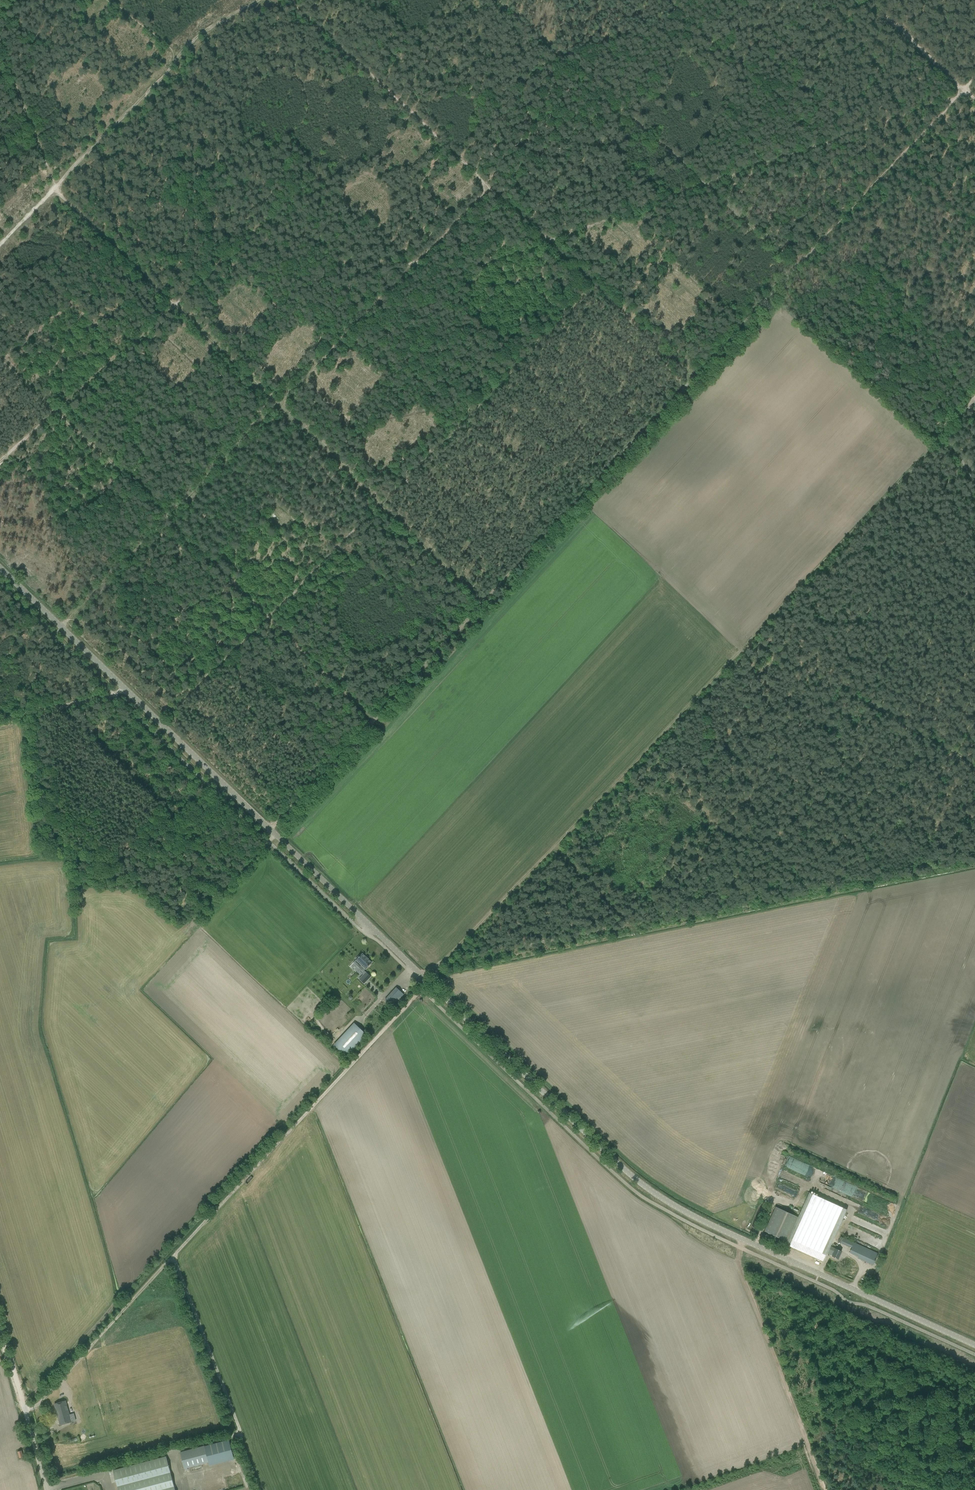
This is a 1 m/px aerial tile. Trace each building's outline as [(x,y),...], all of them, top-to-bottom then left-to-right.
[(372,963),(368,959),(366,957),(362,954),(359,957),(358,956),(356,959),(356,960),(359,963),(357,966),(363,972),(365,969),(372,963)] [(364,984),(371,977),(366,972),(359,979),(364,984)] [(392,1007),(403,995),(396,988),(385,1000),(392,1007)] [(346,1057),(366,1035),(354,1024),(334,1046),(346,1057)] [(840,1182),(836,1190),(846,1194),(847,1192),(845,1191),(846,1189),(848,1190),(849,1186),(840,1182)] [(785,1245),(822,1261),(846,1209),(809,1193),(785,1245)] [(764,1231),(786,1242),(798,1217),(775,1207),(764,1231)] [(851,1248),(854,1243),(843,1238),(840,1243),(851,1248)] [(849,1253),(859,1257),(863,1247),(854,1243),(851,1248),(849,1253)] [(835,1249),(829,1246),(826,1253),(832,1256),(831,1256),(838,1259),(841,1251),(835,1248),(835,1249)] [(873,1263),(878,1254),(863,1247),(859,1257),(873,1263)] [(54,1404),(60,1425),(74,1421),(71,1411),(69,1412),(65,1401),(54,1404)] [(205,1446),(180,1453),(184,1468),(185,1470),(188,1469),(187,1467),(209,1462),(210,1465),(234,1459),(230,1443),(229,1440),(205,1446)] [(118,1489),(175,1489),(166,1456),(113,1470),(118,1489)]
